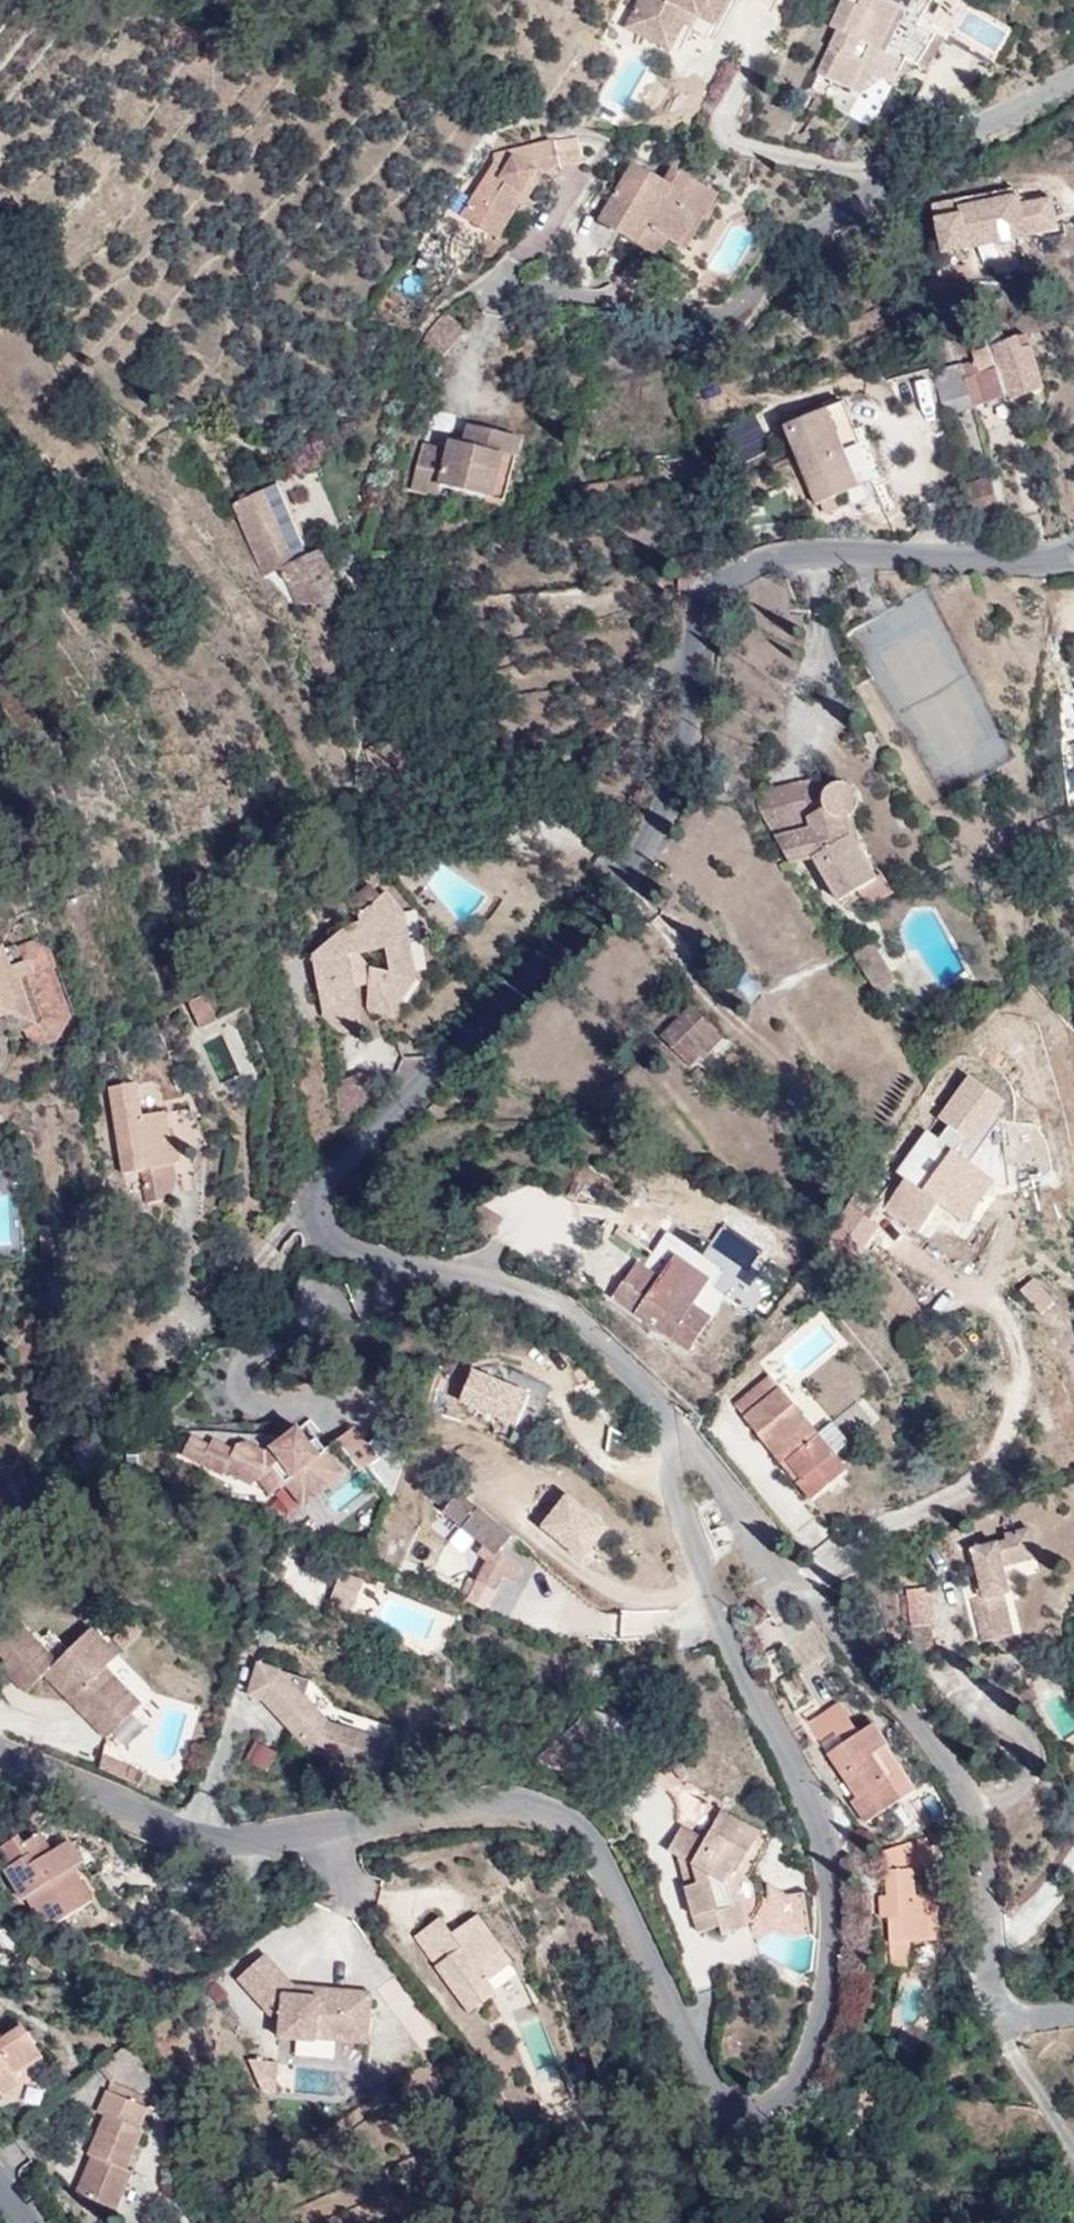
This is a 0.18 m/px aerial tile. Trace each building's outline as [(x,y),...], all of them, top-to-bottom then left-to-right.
[(686,24),(712,37),(731,0),(641,0),(632,18),(669,37),(678,19),(686,24)] [(862,94),(898,8),(880,0),(861,0),(858,7),(843,1),(832,28),(837,31),(819,75),(862,94)] [(673,51),(686,24),(678,19),(669,37),(632,18),(628,27),(673,51)] [(557,143),(561,167),(583,163),(578,139),(557,143)] [(563,174),(561,167),(557,143),(496,157),(497,164),(464,218),(495,238),(506,219),(511,223),(522,205),(525,207),(540,184),(540,180),(563,174)] [(703,204),(711,190),(673,168),(665,183),(633,163),(609,205),(626,216),(618,232),(659,256),(669,240),(678,246),(695,216),(686,210),(693,198),(703,204)] [(934,204),(942,253),(1063,232),(1057,195),(1023,201),(1021,189),(934,204)] [(719,196),(711,190),(703,204),(693,198),(686,210),(695,216),(678,246),(687,251),(719,196)] [(626,216),(609,205),(600,222),(618,232),(626,216)] [(500,240),(511,223),(506,219),(495,238),(500,240)] [(433,327),(420,347),(443,355),(465,329),(446,313),(433,327)] [(977,363),(933,376),(944,416),(989,402),(990,407),(1044,391),(1028,337),(1007,344),(1004,334),(990,338),(993,348),(974,354),(977,363)] [(817,506),(876,482),(845,404),(786,428),(817,506)] [(739,458),(770,443),(759,421),(729,436),(739,458)] [(504,456),(513,457),(518,438),(469,426),(464,446),(450,442),(448,450),(425,445),(413,490),(440,497),(442,486),(494,498),(504,456)] [(516,459),(513,457),(504,456),(494,498),(506,501),(516,459)] [(965,486),(974,518),(998,510),(989,479),(965,486)] [(280,485),(235,504),(267,576),(284,569),(298,602),(323,603),(326,610),(343,602),(322,552),(310,557),(280,485)] [(757,802),(759,809),(805,799),(809,817),(826,806),(825,801),(826,796),(828,790),(832,786),(836,784),(804,780),(764,789),(757,802)] [(805,799),(759,809),(759,811),(791,864),(814,859),(839,900),(876,878),(851,835),(847,816),(853,814),(857,808),(860,801),(857,793),(854,788),(849,785),(843,783),(836,784),(832,786),(828,790),(826,796),(825,801),(826,806),(809,817),(805,799)] [(870,903),(895,890),(887,875),(862,887),(870,903)] [(345,930),(313,956),(325,1016),(342,1031),(361,1027),(353,985),(370,983),(368,1010),(392,1011),(416,976),(405,912),(388,893),(360,916),(363,922),(345,930)] [(0,1008),(16,1014),(25,1018),(34,1042),(57,1034),(66,1016),(48,966),(51,965),(46,951),(30,944),(22,961),(8,966),(4,952),(3,950),(0,951),(0,1008)] [(30,944),(4,952),(8,966),(22,961),(30,944)] [(207,994),(189,1002),(200,1027),(218,1018),(207,994)] [(691,1005),(660,1036),(691,1066),(701,1056),(703,1058),(723,1035),(691,1005)] [(16,1014),(0,1008),(0,1020),(16,1014)] [(997,1129),(1003,1121),(995,1116),(1005,1103),(971,1076),(939,1118),(951,1127),(941,1140),(937,1138),(921,1160),(912,1154),(897,1172),(906,1179),(885,1207),(918,1232),(934,1212),(928,1207),(933,1200),(939,1205),(939,1204),(957,1218),(984,1183),(990,1190),(1011,1187),(1009,1169),(988,1172),(989,1122),(997,1129)] [(137,1082),(110,1087),(124,1173),(144,1170),(149,1202),(168,1200),(178,1183),(174,1163),(180,1162),(177,1139),(170,1138),(166,1112),(142,1116),(137,1082)] [(997,1129),(989,1122),(988,1172),(1009,1169),(1003,1121),(997,1129)] [(929,1131),(912,1154),(921,1160),(937,1138),(929,1131)] [(965,1223),(990,1190),(984,1183),(957,1218),(965,1223)] [(881,1206),(858,1189),(827,1234),(857,1256),(879,1226),(870,1220),(881,1206)] [(934,1212),(939,1205),(933,1200),(928,1207),(934,1212)] [(481,1203),(467,1224),(491,1240),(505,1218),(481,1203)] [(638,1262),(614,1297),(689,1349),(710,1318),(693,1304),(710,1281),(676,1256),(661,1279),(638,1262)] [(1021,1291),(1042,1315),(1055,1303),(1034,1279),(1021,1291)] [(520,1430),(536,1394),(478,1368),(462,1404),(520,1430)] [(848,1470),(835,1454),(819,1434),(781,1387),(778,1388),(769,1376),(735,1403),(783,1463),(787,1459),(803,1479),(799,1484),(811,1500),(848,1470)] [(830,1426),(845,1446),(871,1426),(856,1406),(830,1426)] [(325,1449),(305,1423),(273,1448),(254,1438),(244,1440),(242,1446),(220,1436),(217,1442),(198,1434),(190,1452),(232,1470),(234,1466),(261,1478),(268,1473),(280,1488),(294,1477),(312,1500),(353,1468),(358,1474),(378,1459),(354,1428),(325,1449)] [(819,1434),(835,1454),(845,1446),(830,1426),(819,1434)] [(783,1463),(799,1484),(803,1479),(787,1459),(783,1463)] [(587,1563),(616,1527),(572,1491),(543,1526),(587,1563)] [(487,1610),(504,1575),(514,1584),(525,1571),(504,1553),(515,1539),(462,1494),(446,1513),(487,1548),(481,1554),(490,1562),(480,1583),(472,1580),(466,1594),(472,1597),(470,1602),(487,1610)] [(1006,1540),(972,1549),(983,1597),(972,1599),(982,1642),(1013,1634),(1003,1594),(1009,1592),(1002,1566),(1036,1558),(1029,1528),(1005,1534),(1006,1540)] [(910,1624),(929,1622),(934,1622),(930,1587),(907,1589),(910,1624)] [(933,1653),(929,1622),(910,1624),(914,1655),(933,1653)] [(9,1677),(28,1696),(46,1678),(109,1741),(144,1706),(108,1670),(121,1657),(93,1631),(60,1665),(18,1624),(0,1641),(0,1656),(8,1664),(15,1671),(9,1677)] [(2,1670),(9,1677),(15,1671),(8,1664),(2,1670)] [(308,1698),(314,1681),(262,1664),(252,1695),(274,1701),(301,1730),(298,1733),(294,1745),(383,1772),(392,1742),(335,1724),(334,1724),(308,1698)] [(318,1682),(314,1681),(308,1698),(334,1724),(335,1724),(392,1742),(397,1726),(341,1708),(318,1682)] [(882,1850),(927,1837),(901,1798),(915,1789),(874,1723),(859,1734),(839,1702),(809,1723),(857,1796),(852,1800),(882,1850)] [(567,1731),(589,1757),(603,1746),(581,1719),(567,1731)] [(108,1758),(103,1769),(142,1786),(147,1775),(108,1758)] [(668,1851),(677,1856),(692,1864),(697,1883),(686,1886),(698,1932),(720,1926),(722,1934),(746,1926),(731,1872),(735,1866),(739,1869),(761,1831),(722,1808),(710,1830),(688,1816),(668,1851)] [(0,1848),(0,1852),(9,1866),(4,1870),(21,1900),(24,1898),(34,1913),(38,1911),(48,1928),(110,1890),(99,1872),(82,1882),(73,1868),(82,1862),(69,1840),(51,1852),(40,1834),(23,1845),(18,1836),(0,1848)] [(935,1862),(927,1837),(882,1850),(880,1851),(887,1869),(887,1894),(879,1895),(880,1916),(889,1916),(891,1966),(908,1966),(910,1940),(938,1940),(936,1893),(914,1894),(913,1869),(935,1862)] [(692,1864),(677,1856),(686,1886),(697,1883),(692,1864)] [(766,1933),(813,1929),(809,1889),(763,1893),(766,1933)] [(482,1914),(466,1926),(472,1933),(463,1941),(457,1933),(445,1918),(425,1934),(448,1963),(443,1967),(478,2011),(503,1991),(495,1980),(518,1962),(482,1914)] [(472,1933),(466,1926),(457,1933),(463,1941),(472,1933)] [(284,1994),(294,1985),(267,1953),(239,1977),(271,2014),(283,2016),(281,2038),(317,2041),(317,2037),(368,2042),(373,1992),(320,1988),(320,1996),(284,1994)] [(320,1988),(294,1985),(284,1994),(320,1996),(320,1988)] [(1,2098),(20,2087),(12,2075),(41,2057),(22,2026),(0,2040),(0,2096),(1,2098)] [(102,2067),(113,2081),(146,2057),(134,2042),(102,2067)] [(111,2081),(107,2090),(147,2108),(151,2098),(113,2081),(111,2081)] [(147,2108),(107,2090),(97,2112),(104,2115),(88,2154),(91,2156),(76,2193),(116,2210),(132,2172),(127,2169),(142,2131),(138,2129),(147,2108)]
